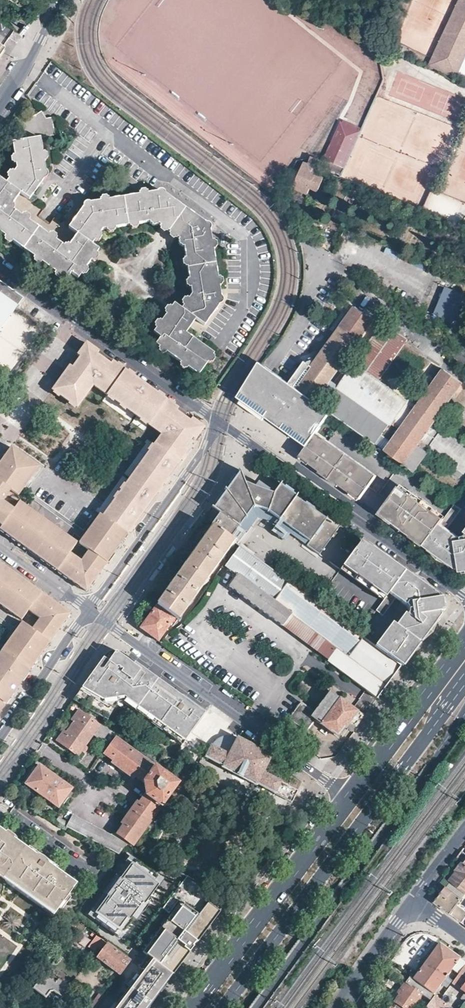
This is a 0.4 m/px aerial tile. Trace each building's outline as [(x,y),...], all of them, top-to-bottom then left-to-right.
[(430,64),(462,79),(463,77),(464,78),(464,0),(461,0),(430,64)] [(42,113),(36,116),(39,122),(47,120),(42,113)] [(47,120),(39,122),(36,116),(24,121),(25,141),(12,142),(16,169),(6,183),(29,200),(45,175),(40,139),(55,137),(53,119),(47,120)] [(345,170),(362,133),(361,132),(361,130),(345,122),(344,125),(342,124),(325,161),(345,170)] [(316,176),(319,169),(322,162),(312,158),(309,165),(305,163),(301,173),(296,171),(293,177),(298,180),(294,188),(308,194),(311,187),(318,191),(322,181),(323,179),(316,176)] [(337,187),(341,179),(319,169),(316,176),(323,179),(322,181),(337,187)] [(20,193),(6,183),(0,180),(0,189),(15,200),(17,196),(20,193)] [(218,187),(212,182),(209,186),(215,191),(218,187)] [(365,188),(354,184),(348,196),(358,201),(365,188)] [(15,200),(0,189),(0,234),(65,280),(70,273),(77,278),(93,257),(72,242),(75,238),(77,234),(68,228),(54,218),(51,221),(50,223),(39,215),(40,213),(42,210),(29,200),(20,193),(17,196),(15,200)] [(77,234),(91,245),(103,228),(156,222),(159,224),(162,221),(167,214),(169,216),(177,205),(179,204),(172,199),(170,201),(164,197),(165,194),(164,192),(162,191),(160,191),(159,192),(157,193),(156,194),(90,202),(87,201),(85,202),(83,203),(83,205),(82,207),(82,208),(68,228),(77,234)] [(169,231),(186,208),(179,204),(177,205),(169,216),(167,214),(162,221),(159,224),(169,231)] [(183,226),(192,213),(186,208),(169,231),(177,237),(180,233),(185,228),(183,226)] [(185,228),(180,233),(177,237),(183,242),(189,295),(180,308),(203,326),(217,307),(218,305),(220,303),(220,302),(221,301),(220,300),(220,298),(219,296),(210,232),(211,230),(210,228),(210,227),(209,226),(209,225),(192,213),(183,226),(185,228)] [(75,238),(72,242),(93,257),(96,253),(98,250),(91,245),(77,234),(75,238)] [(23,297),(0,280),(0,330),(23,297)] [(462,323),(464,312),(464,294),(443,288),(435,316),(462,323)] [(167,310),(189,326),(191,323),(194,319),(180,308),(173,304),(170,307),(167,310)] [(356,307),(314,368),(306,362),(291,384),(287,389),(272,378),(255,401),(265,408),(271,412),(267,417),(308,446),(317,433),(332,413),(415,472),(428,453),(425,450),(428,446),(464,472),(464,445),(434,423),(464,379),(464,375),(449,363),(418,406),(409,400),(408,402),(390,390),(377,381),(380,376),(406,339),(384,323),(323,409),(315,404),(374,320),(356,307)] [(189,326),(167,310),(152,331),(159,337),(153,343),(197,374),(212,354),(184,333),(189,326)] [(70,365),(53,390),(77,407),(94,383),(96,385),(94,386),(160,433),(161,432),(163,433),(103,516),(100,514),(79,543),(89,550),(81,561),(69,553),(77,543),(26,506),(6,534),(23,546),(50,565),(86,591),(91,584),(111,556),(137,521),(154,497),(172,471),(188,450),(185,448),(192,438),(195,440),(204,427),(191,418),(189,422),(183,417),(176,412),(178,409),(142,383),(112,361),(110,364),(103,360),(96,354),(99,351),(86,343),(77,355),(80,357),(73,367),(70,365)] [(291,384),(269,368),(263,364),(242,399),(244,400),(241,404),(244,406),(259,416),(265,421),(267,417),(271,412),(265,408),(255,401),(272,378),(287,389),(291,384)] [(390,390),(393,386),(380,376),(377,381),(390,390)] [(303,453),(301,456),(316,467),(346,489),(360,500),(369,487),(378,476),(317,433),(308,446),(303,453)] [(2,526),(0,528),(0,529),(2,526),(19,502),(18,495),(39,467),(11,447),(2,459),(0,463),(0,525),(2,526)] [(321,552),(340,526),(328,517),(326,519),(292,494),(278,487),(274,493),(273,495),(268,492),(269,490),(258,482),(254,487),(250,485),(245,482),(238,469),(239,474),(235,477),(231,487),(228,489),(225,491),(226,492),(223,495),(215,508),(220,512),(211,525),(213,526),(229,538),(252,506),(270,509),(312,539),(309,543),(321,552)] [(387,500),(378,512),(390,522),(402,521),(408,525),(409,535),(423,545),(443,518),(398,485),(387,500)] [(6,534),(26,506),(22,504),(19,502),(2,526),(0,529),(3,531),(6,534)] [(464,535),(460,536),(457,536),(447,528),(461,509),(454,503),(443,518),(423,545),(435,554),(437,551),(461,568),(464,568),(464,534),(464,535)] [(207,517),(212,521),(219,511),(215,508),(214,508),(207,517)] [(402,521),(390,522),(399,528),(409,535),(408,525),(402,521)] [(213,526),(157,605),(177,620),(233,541),(229,538),(213,526)] [(148,543),(155,534),(152,532),(145,541),(148,543)] [(384,557),(361,541),(341,567),(385,598),(388,593),(405,572),(397,567),(394,571),(383,564),(384,557)] [(316,601),(240,546),(226,565),(238,574),(229,586),(378,696),(401,664),(400,663),(375,645),(358,632),(316,601)] [(169,558),(176,549),(173,547),(166,556),(169,558)] [(461,568),(437,551),(435,554),(446,562),(457,570),(460,569),(460,572),(464,571),(464,568),(461,568)] [(131,566),(138,557),(135,555),(129,564),(131,566)] [(391,562),(384,557),(383,564),(394,571),(397,567),(391,562)] [(0,563),(0,605),(21,620),(28,610),(40,618),(32,629),(22,622),(1,651),(2,652),(28,671),(35,662),(60,627),(70,613),(36,589),(5,567),(0,563)] [(152,582),(159,572),(156,570),(149,579),(152,582)] [(417,581),(405,572),(388,593),(405,605),(407,609),(408,612),(407,614),(407,615),(404,613),(395,625),(392,623),(375,645),(400,663),(439,610),(437,600),(415,584),(417,581)] [(427,588),(417,581),(415,584),(437,600),(439,610),(400,663),(401,664),(403,665),(423,638),(440,616),(439,612),(443,612),(441,598),(437,599),(438,596),(427,588)] [(174,618),(157,605),(140,628),(149,634),(158,641),(174,618)] [(101,660),(73,699),(108,720),(113,709),(101,703),(103,699),(124,697),(132,703),(153,675),(119,650),(118,649),(117,649),(114,648),(112,649),(111,649),(109,650),(107,651),(101,660)] [(2,652),(0,654),(0,711),(13,693),(28,671),(2,652)] [(181,695),(153,675),(132,703),(184,740),(205,712),(181,695)] [(354,707),(332,690),(316,711),(319,714),(317,718),(339,735),(346,726),(351,720),(357,725),(364,714),(354,707)] [(129,707),(132,703),(124,697),(103,699),(101,703),(113,709),(117,702),(123,702),(129,707)] [(319,714),(302,702),(290,717),(307,731),(319,714)] [(184,740),(132,703),(129,707),(182,744),(184,740)] [(109,732),(79,709),(71,720),(74,722),(67,731),(64,729),(60,736),(65,740),(61,744),(77,756),(94,735),(102,741),(109,732)] [(227,755),(229,751),(235,741),(228,736),(218,741),(215,747),(227,755)] [(124,848),(127,843),(133,846),(159,810),(165,815),(169,809),(163,804),(178,783),(116,737),(104,754),(144,784),(146,793),(116,834),(110,835),(72,815),(66,826),(119,854),(124,848)] [(155,748),(136,737),(134,740),(153,751),(155,748)] [(227,755),(215,747),(211,745),(205,757),(222,766),(221,767),(255,786),(256,785),(290,803),(297,792),(262,773),(270,759),(249,744),(237,738),(235,741),(229,751),(227,755)] [(164,758),(194,776),(196,773),(193,771),(166,755),(164,758)] [(183,760),(181,764),(193,771),(196,765),(187,760),(186,762),(183,760)] [(72,788),(39,765),(25,784),(44,797),(58,807),(72,788)] [(53,916),(76,884),(17,841),(0,828),(0,878),(53,916)] [(450,880),(464,892),(464,853),(462,850),(456,856),(461,860),(455,868),(457,870),(450,880)] [(137,859),(132,856),(128,861),(133,865),(137,859)] [(158,875),(137,859),(133,865),(128,861),(93,908),(98,912),(94,917),(115,932),(119,928),(124,931),(136,916),(134,914),(138,908),(143,912),(149,905),(146,903),(159,884),(154,880),(158,875)] [(163,879),(158,875),(154,880),(159,884),(163,879)] [(189,884),(193,879),(186,875),(183,880),(189,884)] [(445,886),(435,901),(464,924),(464,908),(458,904),(462,898),(445,886)] [(181,901),(165,922),(195,945),(215,918),(230,898),(215,890),(198,913),(181,901)] [(156,916),(161,919),(171,905),(167,901),(156,916)] [(98,912),(93,908),(89,913),(94,917),(98,912)] [(154,928),(161,919),(156,916),(149,925),(154,928)] [(195,945),(165,922),(142,951),(150,957),(172,974),(173,975),(184,960),(195,945)] [(86,927),(81,923),(73,933),(78,937),(86,927)] [(124,931),(119,928),(115,932),(121,936),(124,931)] [(130,961),(103,940),(97,946),(104,951),(100,957),(121,974),(130,961)] [(427,959),(447,974),(453,967),(460,972),(464,966),(464,962),(452,952),(440,943),(427,959)] [(141,969),(163,986),(168,980),(172,974),(150,957),(146,963),(141,969)] [(427,959),(413,979),(433,994),(447,974),(427,959)] [(43,968),(38,965),(34,970),(39,974),(43,968)] [(460,972),(453,982),(464,990),(464,966),(460,972)] [(141,969),(112,1007),(148,1007),(153,1001),(164,986),(163,986),(141,969)] [(69,988),(46,971),(33,988),(44,996),(45,1003),(50,1007),(56,1005),(69,988)] [(392,1007),(394,1007),(413,1007),(423,995),(426,997),(428,998),(430,999),(433,994),(413,979),(410,977),(401,990),(402,991),(395,1001),(395,1003),(392,1007)] [(426,1007),(436,1007),(438,1007),(452,1007),(434,995),(431,1000),(429,1003),(428,1005),(426,1007)] [(428,1005),(429,1003),(431,1000),(430,999),(428,998),(426,997),(423,1002),(428,1005)] [(100,1001),(96,998),(89,1007),(95,1007),(100,1001)]
